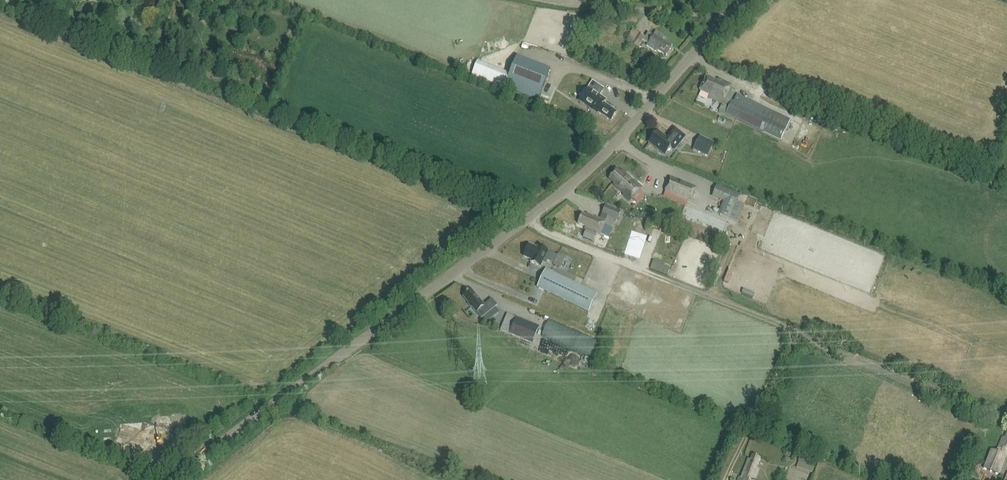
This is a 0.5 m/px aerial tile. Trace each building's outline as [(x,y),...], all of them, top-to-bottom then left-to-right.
[(196,21),(189,23),(192,29),(198,27),(196,21)] [(632,31),(626,40),(638,48),(642,41),(648,44),(646,46),(655,52),(656,50),(666,56),(671,47),(662,41),(663,39),(664,36),(655,31),(653,35),(648,33),(645,38),(632,31)] [(504,88),(537,101),(550,70),(517,57),(504,88)] [(717,81),(707,76),(700,91),(710,96),(709,98),(722,104),(719,111),(781,141),(791,121),(735,94),(736,90),(730,87),(731,86),(718,79),(717,81)] [(603,101),(605,98),(598,94),(602,87),(591,80),(578,100),(596,111),(597,111),(611,119),(616,110),(603,101)] [(674,151),(677,147),(685,137),(674,128),(666,139),(658,133),(651,141),(666,153),(670,148),(674,151)] [(715,143),(700,136),(693,150),(708,157),(715,143)] [(624,195),(623,196),(629,202),(641,188),(635,183),(634,184),(621,172),(619,174),(616,171),(609,179),(616,184),(614,186),(624,195)] [(664,192),(691,203),(697,188),(670,177),(664,192)] [(712,197),(723,202),(718,214),(730,219),(739,195),(717,186),(712,197)] [(584,202),(581,207),(596,214),(599,210),(584,202)] [(621,212),(605,206),(602,215),(617,221),(621,212)] [(585,228),(584,230),(600,236),(605,222),(607,217),(602,215),(600,220),(586,215),(586,217),(582,215),(578,225),(585,228)] [(596,235),(586,231),(582,240),(593,244),(596,235)] [(540,267),(543,259),(552,263),(555,255),(547,251),(537,247),(536,249),(528,245),(523,257),(531,261),(530,262),(540,267)] [(654,261),(652,271),(669,274),(671,265),(654,261)] [(537,288),(588,312),(597,294),(546,270),(537,288)] [(472,290),(464,297),(463,297),(482,319),(498,306),(492,300),(485,306),(472,290)] [(532,344),(539,327),(517,317),(509,334),(532,344)] [(597,359),(604,342),(550,320),(543,336),(597,359)] [(602,327),(614,332),(616,327),(605,322),(602,327)] [(1006,437),(1004,436),(997,452),(992,450),(985,468),(999,474),(1006,454),(1006,435),(1006,437)] [(801,454),(798,462),(810,466),(814,467),(817,459),(801,454)] [(759,469),(756,468),(760,458),(753,455),(751,460),(749,459),(742,478),(739,477),(738,479),(755,479),(759,469)]
